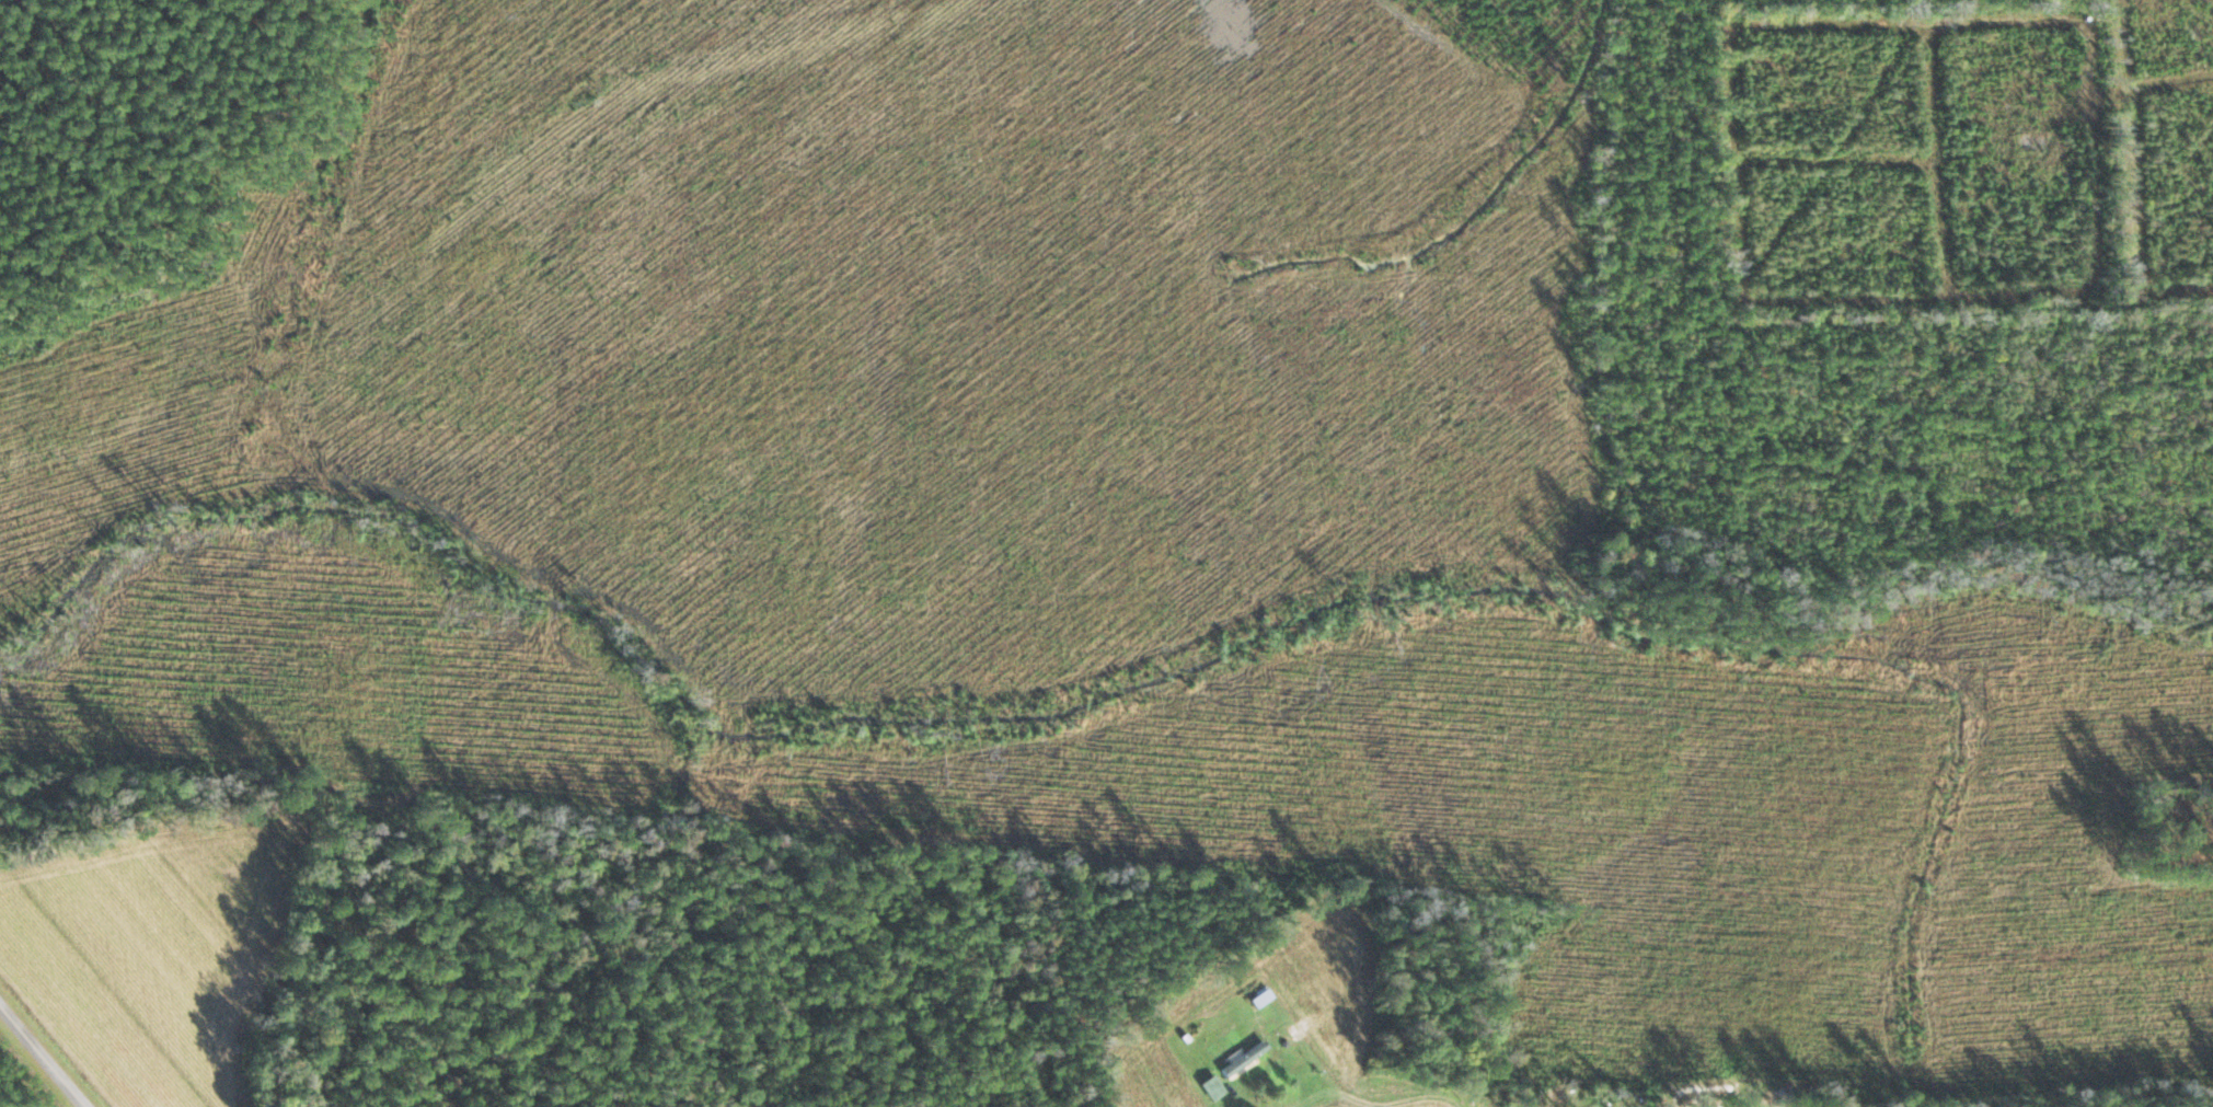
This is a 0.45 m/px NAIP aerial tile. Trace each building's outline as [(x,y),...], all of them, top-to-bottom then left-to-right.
[(1256,1009),(1274,999),(1269,990),(1251,1001),(1256,1009)] [(1220,1071),(1226,1079),(1269,1049),(1263,1041),(1220,1071)]
